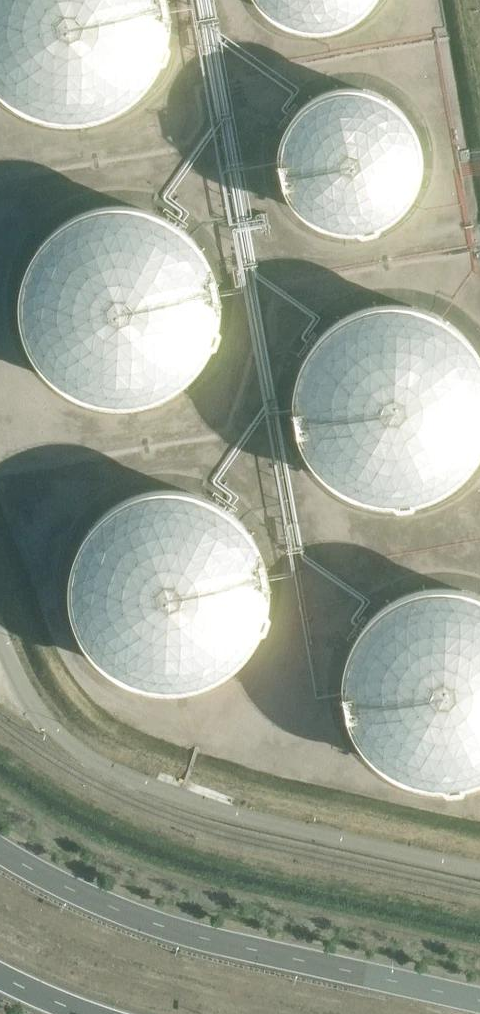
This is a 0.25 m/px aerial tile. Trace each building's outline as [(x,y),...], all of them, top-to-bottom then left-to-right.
[(18,113),(52,125),(96,124),(128,109),(149,90),(167,59),(173,24),(168,0),(0,0),(0,96),(18,113)] [(258,1),(276,18),(302,30),(327,30),(351,23),(367,11),(375,0),(258,0),(258,1)] [(354,86),(333,90),(310,101),(293,120),(283,144),(282,167),(289,192),(304,213),(318,224),(342,232),(368,232),(386,227),(407,212),(422,191),(427,177),(428,152),(421,127),(401,103),(379,90),(354,86)] [(162,217),(111,210),(77,221),(49,242),(25,286),(23,321),(32,355),(53,384),(82,403),(105,410),(141,411),(178,396),(204,373),(220,342),(225,312),(219,277),(192,236),(162,217)] [(392,307),(358,314),(328,333),(314,348),(299,380),(297,427),(309,459),(332,486),(363,503),(404,508),(438,499),(466,481),(479,462),(479,354),(462,330),(431,313),(392,307)] [(191,494),(170,493),(135,499),(105,517),(77,554),(69,589),(77,633),(96,663),(130,687),(164,695),(215,686),(244,665),(269,621),(273,586),(264,552),(250,531),(224,507),(191,494)] [(432,595),(398,606),(371,628),(355,652),(345,686),(352,733),(371,763),(390,780),(422,794),(462,796),(479,790),(479,602),(459,595),(432,595)]
